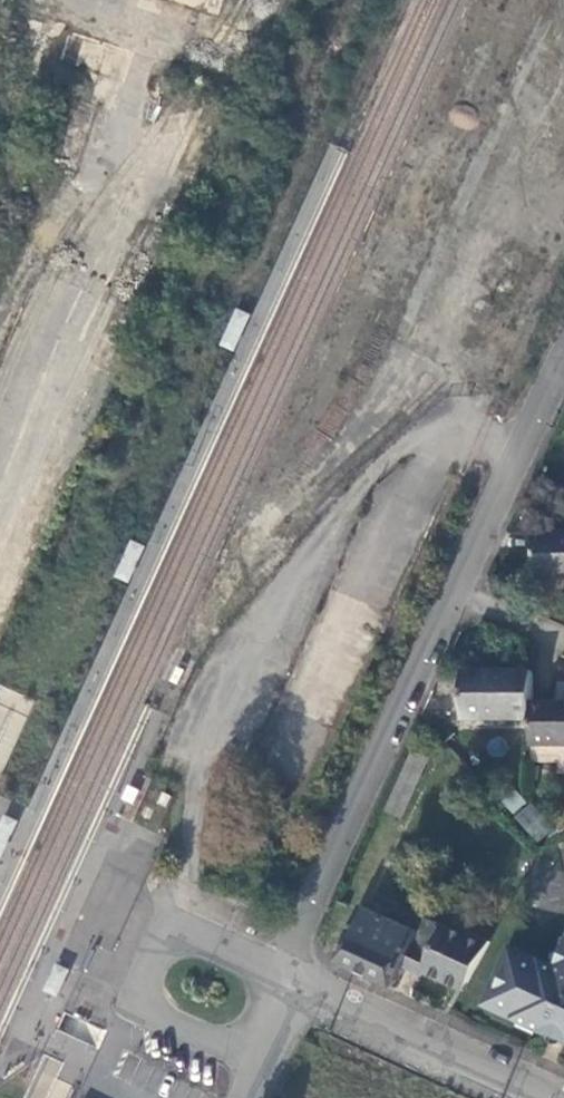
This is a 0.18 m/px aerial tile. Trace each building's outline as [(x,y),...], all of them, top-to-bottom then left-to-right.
[(537,534),(537,578),(563,578),(563,534),(537,534)] [(116,580),(130,587),(147,550),(133,543),(116,580)] [(533,704),(533,671),(464,671),(464,720),(532,720),(533,704)] [(533,704),(532,720),(532,746),(563,746),(563,704),(533,704)] [(414,751),(386,812),(402,820),(431,759),(414,751)] [(532,804),(516,818),(538,842),(554,827),(532,804)] [(0,833),(0,862),(2,863),(16,832),(3,826),(0,833)] [(367,978),(394,990),(404,967),(419,934),(362,908),(337,965),(367,978)] [(466,936),(426,918),(419,934),(404,967),(422,976),(423,973),(457,989),(461,980),(468,983),(490,942),(468,932),(466,936)] [(511,948),(505,961),(512,964),(518,951),(511,948)] [(557,969),(518,951),(512,964),(505,961),(487,1003),(517,1016),(515,1021),(550,1037),(552,1032),(563,1037),(563,952),(557,969)] [(468,983),(461,980),(457,989),(463,991),(468,983)] [(563,1044),(563,1037),(552,1032),(550,1037),(563,1044)]
